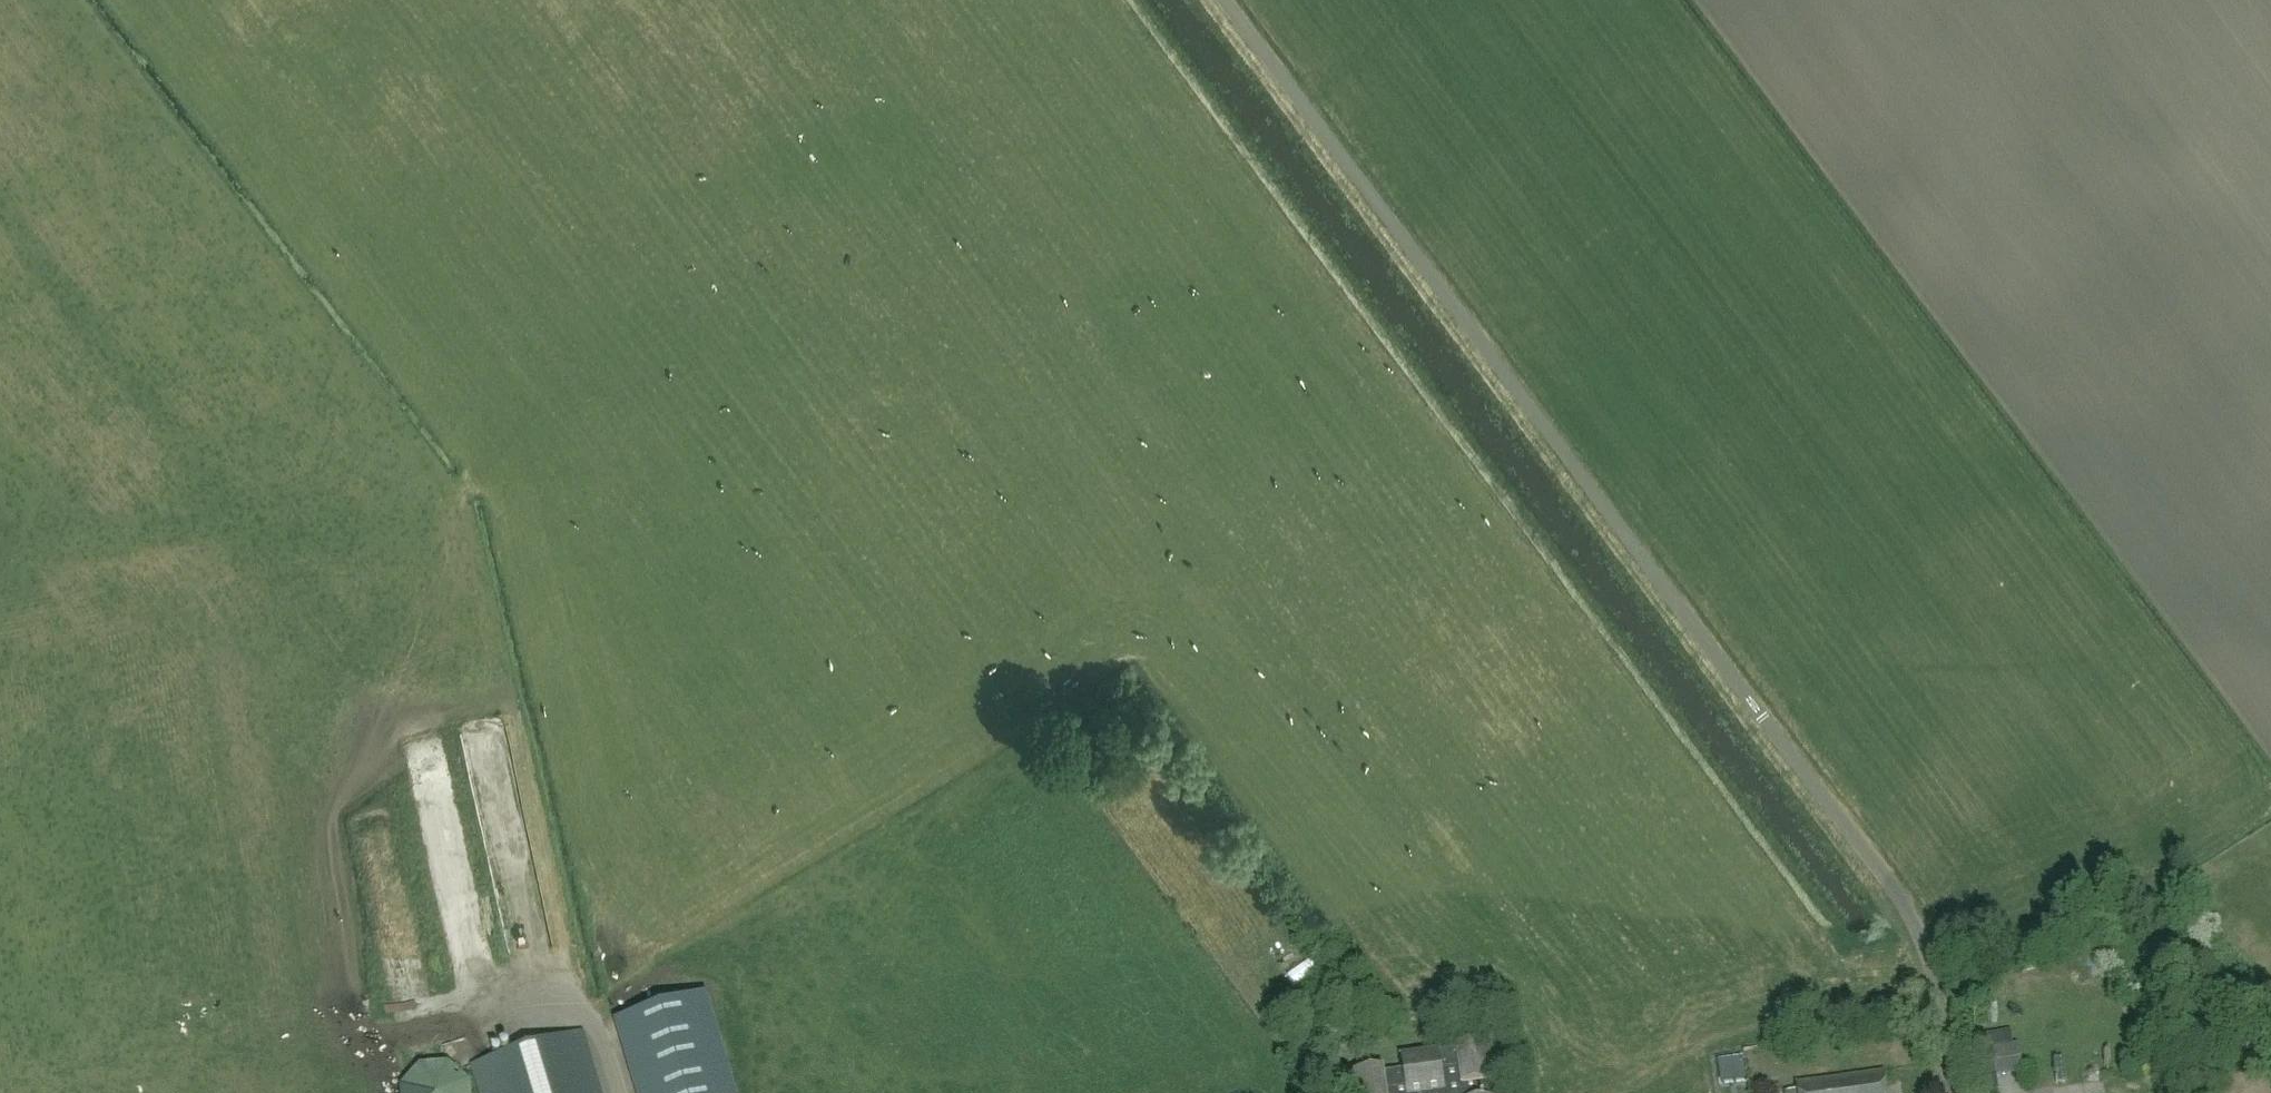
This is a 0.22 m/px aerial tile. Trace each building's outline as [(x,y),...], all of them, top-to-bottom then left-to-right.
[(706,995),(616,1023),(637,1092),(736,1092),(707,995),(706,995)] [(480,1092),(602,1092),(584,1032),(472,1066),(480,1092)] [(1489,1082),(1496,1082),(1490,1043),(1457,1047),(1458,1051),(1440,1053),(1440,1051),(1401,1057),(1403,1071),(1384,1074),(1383,1069),(1350,1074),(1353,1092),(1491,1092),(1489,1082)] [(400,1092),(471,1092),(470,1083),(448,1064),(420,1066),(400,1088),(400,1092)] [(1796,1082),(1798,1092),(1885,1092),(1882,1070),(1796,1082)]
